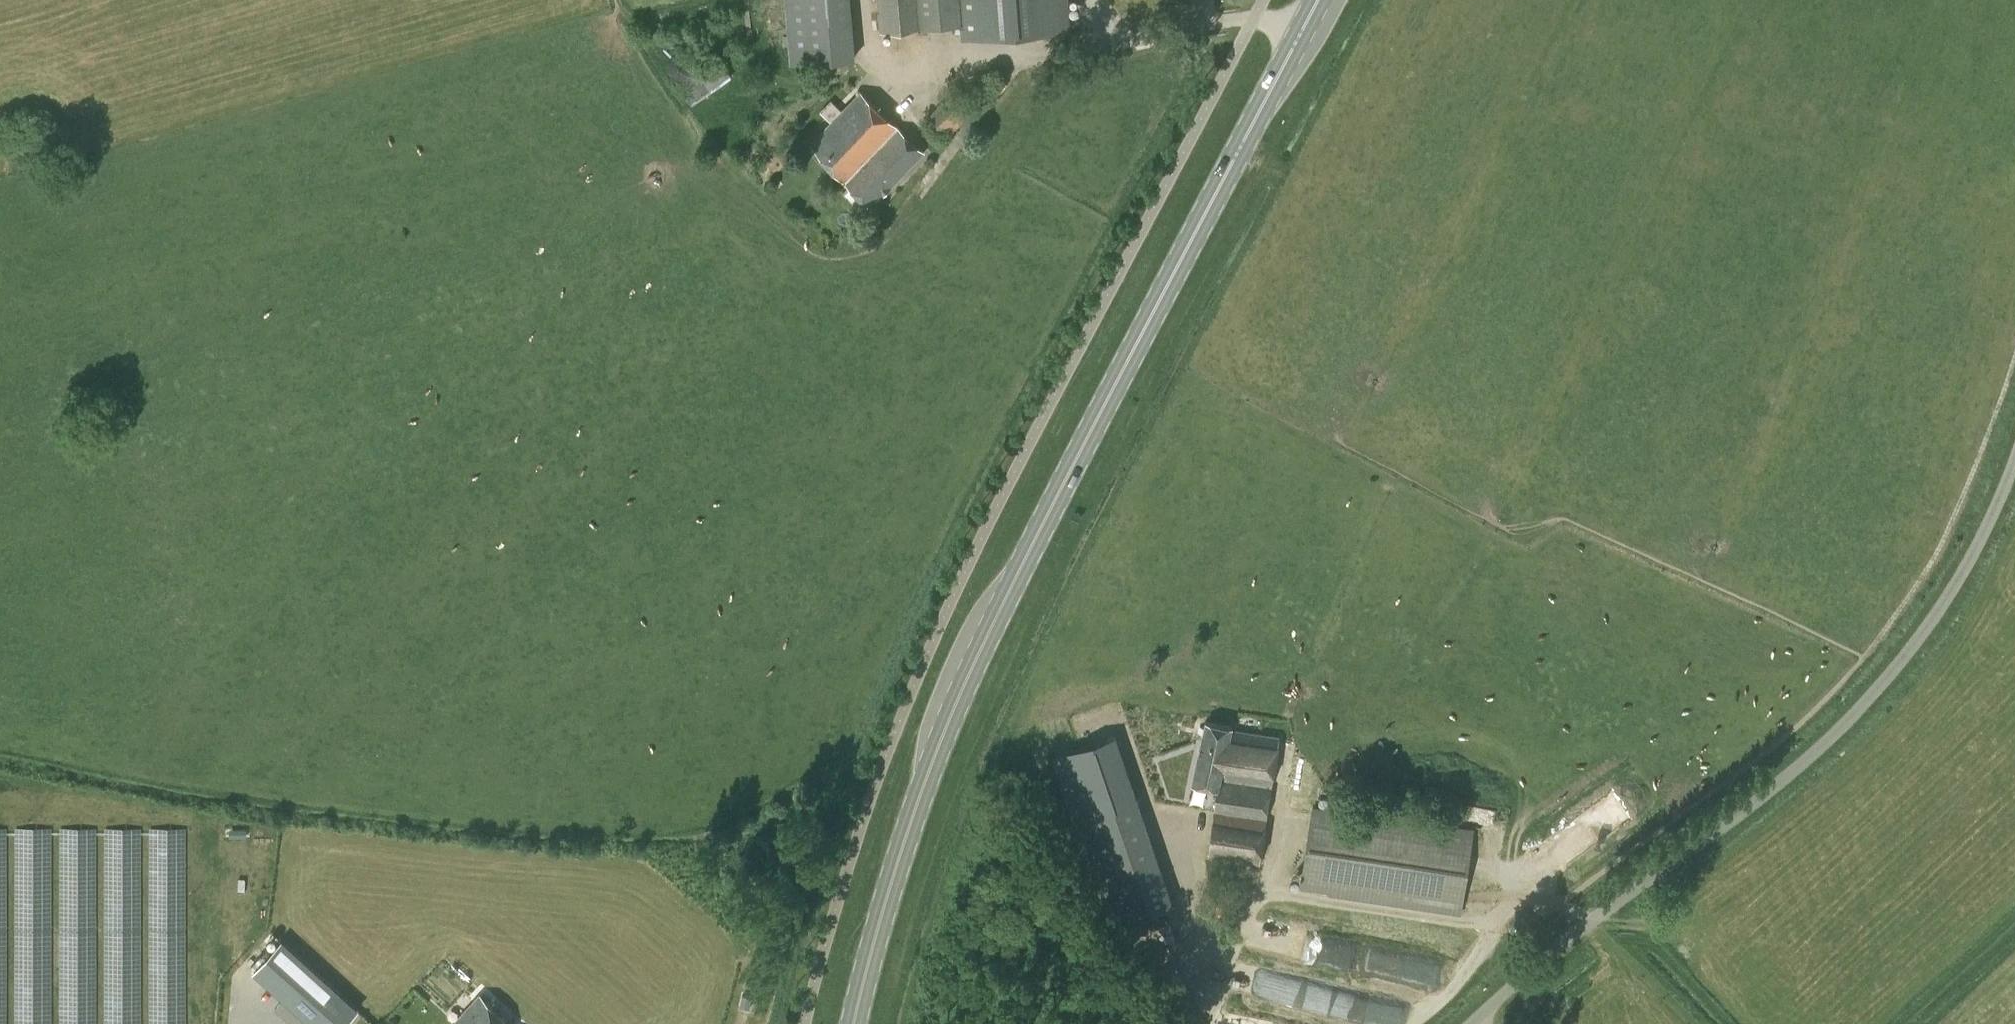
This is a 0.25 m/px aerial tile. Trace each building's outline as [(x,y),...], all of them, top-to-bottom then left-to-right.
[(854,57),(849,0),(786,0),(791,62),(854,57)] [(883,30),(961,24),(962,38),(1068,29),(1065,0),(881,0),(883,30)] [(692,103),(731,76),(718,57),(678,84),(692,103)] [(861,92),(842,111),(830,100),(819,111),(831,123),(811,143),(847,181),(852,175),(850,172),(896,125),(861,92)] [(949,136),(970,113),(949,94),(928,116),(949,136)] [(847,181),(872,205),(924,152),(896,125),(850,172),(852,175),(847,181)] [(1219,786),(1270,792),(1279,736),(1232,729),(1233,725),(1206,721),(1192,782),(1219,786)] [(1093,742),(1051,756),(1072,816),(1113,802),(1093,742)] [(1259,863),(1270,792),(1219,786),(1208,856),(1259,863)] [(1460,910),(1471,831),(1313,807),(1301,886),(1460,910)] [(1164,876),(1100,898),(1109,925),(1173,903),(1164,876)] [(277,1006),(296,1023),(347,1023),(362,1008),(286,938),(257,969),(286,996),(277,1006)] [(1372,969),(1403,975),(1406,959),(1375,953),(1372,969)] [(480,995),(453,1023),(512,1023),(480,995)] [(1213,1012),(1210,1023),(1266,1023),(1213,1012)]
